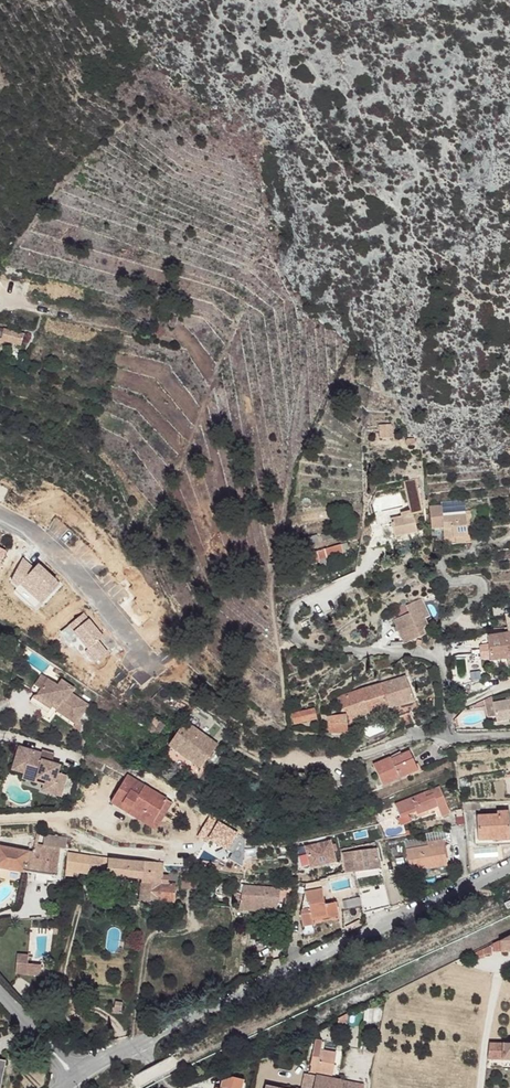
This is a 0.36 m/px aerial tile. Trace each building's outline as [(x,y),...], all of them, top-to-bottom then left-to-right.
[(7,339),(25,344),(28,334),(8,328),(6,335),(0,336),(0,344),(7,339)] [(408,517),(396,519),(399,537),(422,533),(419,516),(427,514),(424,480),(412,483),(417,511),(408,514),(408,517)] [(445,508),(433,509),(434,532),(447,531),(448,539),(471,538),(471,528),(471,521),(477,520),(477,517),(447,519),(445,508)] [(346,525),(327,530),(329,537),(347,532),(346,525)] [(321,532),(305,537),(307,545),(324,540),(321,532)] [(471,538),(448,539),(448,546),(474,545),(474,538),(471,538)] [(346,542),(328,548),(331,556),(349,552),(346,542)] [(328,548),(320,550),(321,554),(323,559),(331,556),(328,548)] [(33,567),(22,557),(11,581),(17,586),(20,584),(41,604),(60,583),(38,562),(33,567)] [(410,613),(394,620),(405,643),(426,635),(425,630),(428,625),(427,617),(432,616),(427,607),(423,599),(406,606),(410,613)] [(84,613),(69,625),(96,661),(109,653),(99,639),(104,635),(90,619),(84,613)] [(489,636),(489,644),(486,646),(483,646),(482,647),(481,649),(476,649),(477,657),(480,660),(482,660),(491,658),(492,661),(509,658),(509,640),(509,633),(489,636)] [(353,655),(336,667),(341,673),(358,661),(353,655)] [(57,684),(41,673),(33,684),(40,688),(33,697),(50,708),(52,706),(57,709),(56,712),(75,724),(89,704),(73,694),(77,689),(62,678),(57,684)] [(409,675),(382,682),(391,707),(418,700),(409,675)] [(382,682),(339,697),(343,708),(350,706),(354,718),(391,707),(382,682)] [(493,702),(496,716),(496,720),(509,718),(509,700),(493,702)] [(493,702),(485,703),(487,718),(496,716),(493,702)] [(318,708),(293,714),(296,723),(320,718),(318,708)] [(330,715),(332,732),(351,734),(348,723),(352,722),(351,714),(349,714),(348,713),(330,715)] [(411,714),(403,717),(408,730),(417,727),(411,714)] [(158,716),(150,727),(160,735),(169,724),(158,716)] [(179,731),(169,744),(200,768),(218,746),(187,722),(179,731)] [(42,752),(18,744),(11,770),(25,773),(22,784),(39,790),(39,792),(55,797),(56,795),(62,797),(69,776),(59,772),(61,764),(52,761),(54,753),(42,749),(42,752)] [(393,756),(376,763),(384,784),(419,769),(411,751),(395,758),(393,756)] [(124,780),(110,808),(128,818),(131,813),(153,824),(161,810),(167,812),(172,803),(124,780)] [(425,795),(397,808),(402,819),(418,812),(420,815),(439,807),(438,803),(435,795),(427,798),(425,795)] [(446,799),(438,803),(439,807),(443,817),(452,813),(446,799)] [(153,824),(131,813),(128,818),(156,832),(167,812),(161,810),(153,824)] [(476,816),(479,839),(491,838),(492,840),(509,838),(509,837),(509,824),(508,810),(496,811),(496,814),(476,816)] [(429,847),(407,852),(410,873),(432,869),(430,864),(446,860),(442,841),(428,843),(429,847)] [(384,842),(378,843),(380,852),(387,851),(384,842)] [(24,871),(30,851),(0,844),(0,866),(24,871)] [(30,851),(24,871),(36,873),(48,875),(56,876),(61,847),(35,844),(33,852),(30,851)] [(332,846),(308,851),(312,872),(337,866),(332,846)] [(68,852),(66,871),(92,874),(93,866),(109,869),(109,874),(144,879),(144,884),(163,883),(165,872),(165,861),(68,852)] [(378,852),(346,855),(347,876),(357,875),(380,871),(378,852)] [(446,860),(430,864),(432,869),(447,865),(446,860)] [(66,871),(65,876),(91,879),(92,874),(66,871)] [(380,871),(357,875),(358,883),(368,884),(384,881),(382,871),(380,871)] [(144,884),(143,900),(176,903),(177,885),(181,881),(181,873),(165,872),(163,883),(144,884)] [(48,875),(36,873),(35,881),(47,883),(48,875)] [(198,873),(183,873),(184,883),(199,882),(199,880),(202,879),(202,875),(199,875),(198,873)] [(322,881),(308,886),(301,917),(303,921),(309,928),(317,927),(317,922),(342,918),(340,903),(326,904),(322,881)] [(368,884),(374,914),(391,910),(384,881),(368,884)] [(358,883),(365,916),(374,914),(368,884),(358,883)] [(240,902),(240,910),(278,914),(280,890),(243,885),(240,895),(236,894),(235,901),(240,902)] [(498,942),(500,953),(509,953),(509,936),(498,942)] [(490,946),(480,951),(482,957),(491,955),(490,946)] [(28,954),(17,954),(16,973),(41,977),(42,965),(27,963),(28,954)] [(349,1016),(339,1021),(339,1024),(347,1026),(349,1016)] [(323,1041),(315,1040),(311,1057),(319,1059),(320,1051),(323,1041)] [(502,1044),(488,1043),(486,1059),(501,1060),(502,1044)] [(502,1044),(501,1060),(501,1061),(509,1061),(509,1044),(502,1044)] [(336,1054),(320,1051),(319,1059),(317,1067),(309,1066),(308,1073),(332,1077),(336,1054)] [(319,1059),(311,1057),(309,1066),(317,1067),(319,1059)] [(340,1081),(314,1076),(312,1087),(339,1087),(340,1081)] [(243,1080),(231,1078),(223,1082),(221,1087),(241,1087),(243,1080)]
